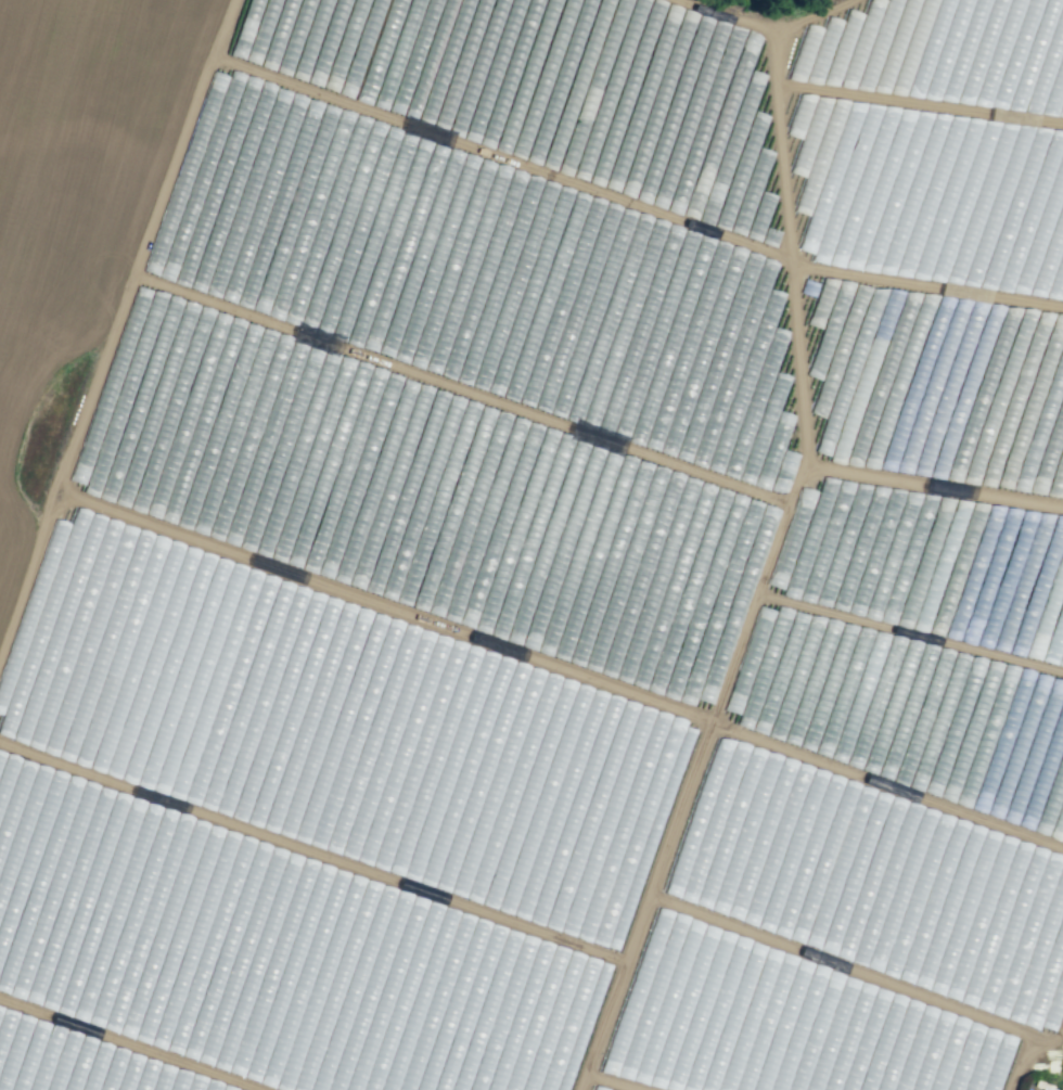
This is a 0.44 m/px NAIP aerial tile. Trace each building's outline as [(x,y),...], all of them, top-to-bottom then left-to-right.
[(856,16),(809,27),(806,39),(816,54),(820,70),(851,46),(841,92),(898,79),(907,89),(920,81),(934,58),(948,51),(955,55),(952,43),(990,14),(1001,16),(997,0),(877,0),(856,16)] [(813,492),(825,548),(830,549),(828,558),(822,563),(822,565),(795,573),(788,578),(790,585),(782,586),(783,589),(793,591),(776,604),(1062,665),(1062,546),(813,492)] [(287,1089),(569,1089),(585,1043),(572,1039),(576,1026),(560,1021),(568,999),(571,1005),(585,1009),(602,955),(0,758),(0,996),(287,1089)] [(0,1013),(0,1089),(248,1089),(0,1013)]
